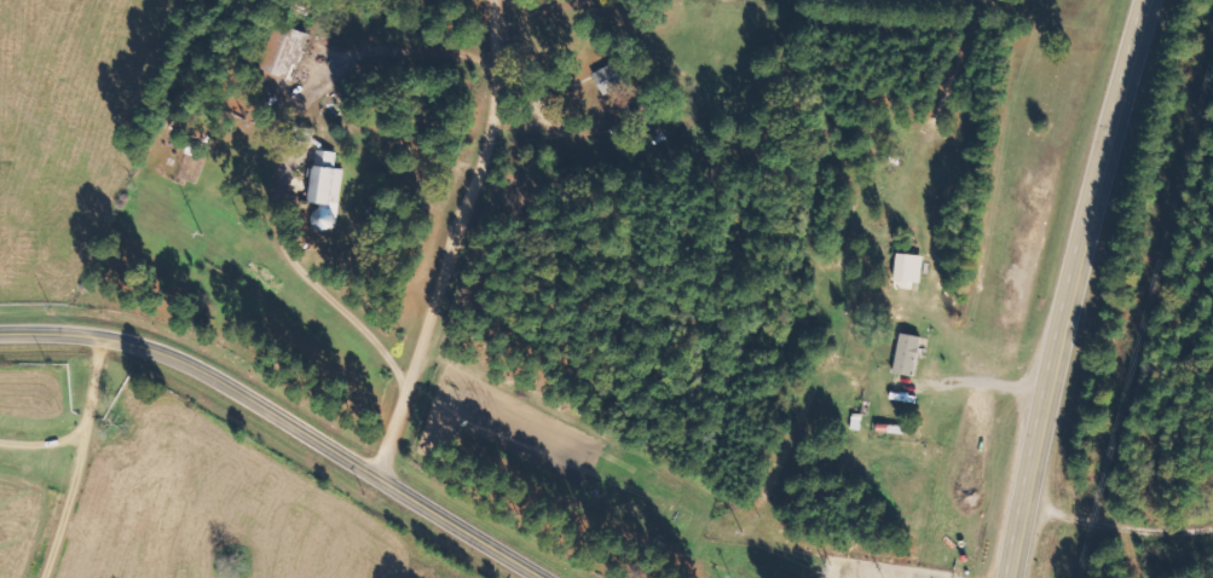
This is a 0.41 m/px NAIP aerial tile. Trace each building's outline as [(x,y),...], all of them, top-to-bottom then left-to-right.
[(310,34),(277,22),(261,69),(294,80),(310,34)] [(337,151),(316,149),(310,202),(340,205),(344,169),(336,168),(337,151)] [(923,255),(896,253),(895,280),(921,281),(923,255)] [(919,335),(898,334),(896,373),(917,374),(919,335)]
